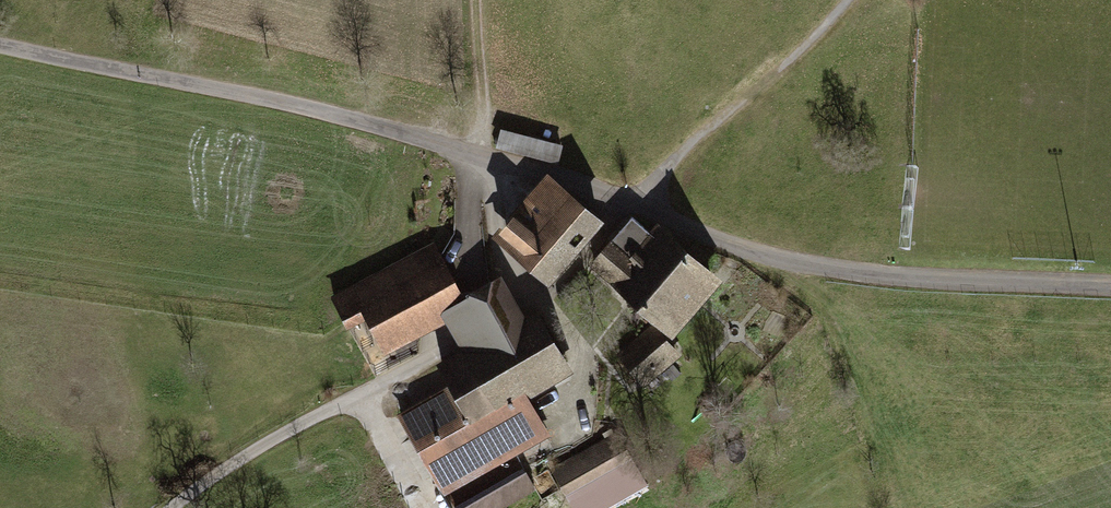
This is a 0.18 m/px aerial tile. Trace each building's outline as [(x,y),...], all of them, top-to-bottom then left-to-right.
[(551,180),(500,238),(547,278),(598,220),(551,180)] [(650,232),(632,217),(593,260),(669,327),(713,277),(655,227),(650,232)] [(459,299),(432,249),(334,300),(346,322),(371,310),(385,338),(459,299)] [(454,386),(401,416),(443,491),(544,433),(521,393),(565,366),(533,313),(512,325),(507,315),(489,284),(472,294),(477,303),(451,319),(461,339),(468,350),(442,366),(454,386)] [(640,380),(674,350),(655,328),(621,357),(640,380)] [(617,436),(555,471),(570,497),(632,462),(617,436)] [(527,475),(469,507),(499,507),(534,488),(527,475)]
